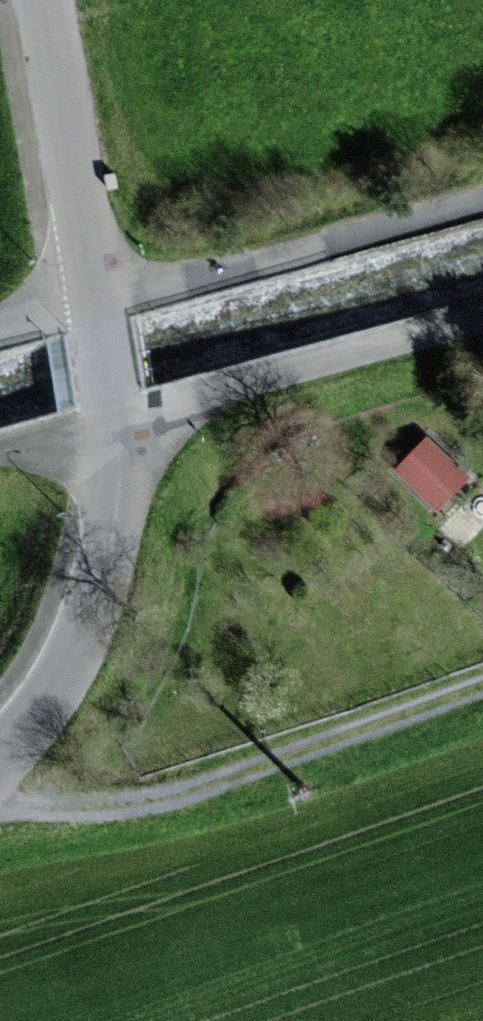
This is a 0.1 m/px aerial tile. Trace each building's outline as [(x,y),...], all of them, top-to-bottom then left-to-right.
[(460,470),(418,438),(394,470),(435,502),(460,470)]
